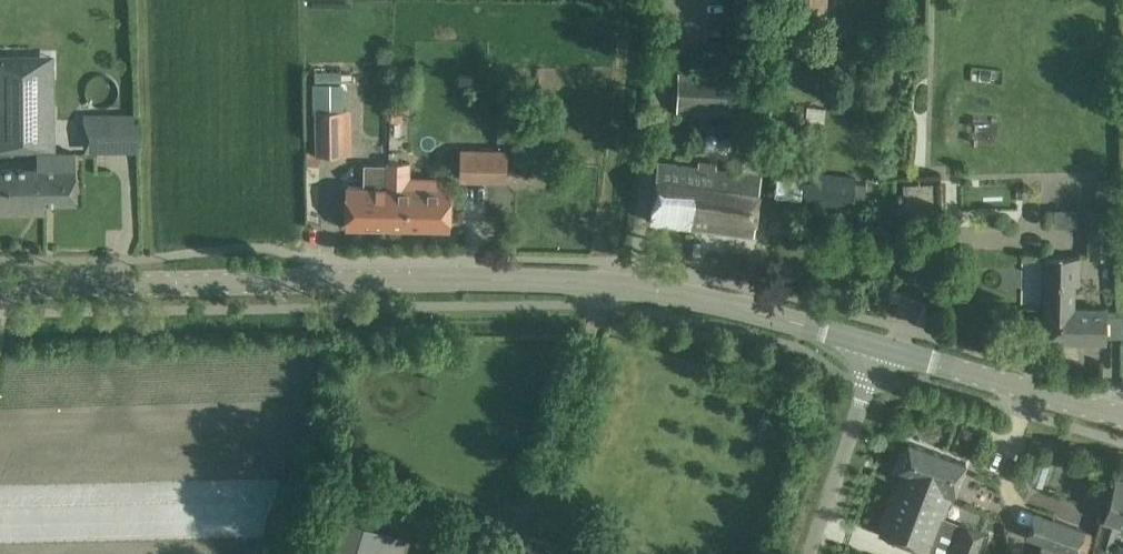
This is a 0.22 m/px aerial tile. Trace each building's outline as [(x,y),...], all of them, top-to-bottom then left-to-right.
[(795,14),(826,16),(827,0),(795,0),(795,14)] [(379,54),(379,67),(392,67),(392,54),(379,54)] [(0,57),(0,151),(38,151),(38,108),(45,108),(45,79),(29,79),(29,57),(0,57)] [(766,68),(678,65),(677,112),(764,116),(766,68)] [(305,151),(305,165),(319,165),(319,154),(345,154),(343,82),(314,83),(316,151),(305,151)] [(402,123),(402,103),(391,103),(391,123),(402,123)] [(498,112),(498,140),(512,141),(512,113),(498,112)] [(104,121),(84,121),(85,141),(91,141),(91,150),(105,150),(104,121)] [(507,149),(460,148),(460,181),(506,182),(507,149)] [(76,151),(43,151),(44,168),(44,202),(45,202),(77,201),(76,179),(76,167),(76,151)] [(753,235),(756,213),(763,161),(746,158),(744,173),(715,169),(716,165),(699,162),(698,167),(658,162),(650,221),(753,235)] [(345,227),(386,227),(389,162),(388,162),(388,164),(363,164),(362,187),(347,187),(346,204),(345,227)] [(450,228),(450,206),(451,189),(410,187),(410,162),(389,162),(386,227),(450,228)] [(44,168),(0,168),(0,212),(45,211),(45,202),(44,202),(44,168)] [(777,177),(775,196),(856,205),(857,203),(866,204),(869,181),(859,180),(860,178),(810,172),(809,181),(777,177)] [(1052,207),(1053,223),(1076,222),(1075,206),(1052,207)] [(1091,209),(1091,211),(1091,257),(1119,257),(1119,209),(1091,209)] [(1106,342),(1107,320),(1107,308),(1073,308),(1074,284),(1079,284),(1079,256),(1046,255),(1044,319),(1044,341),(1106,342)] [(879,534),(899,542),(929,553),(953,495),(953,496),(958,483),(966,463),(908,441),(898,468),(903,470),(879,534)] [(1116,478),(1110,499),(1104,519),(1122,524),(1122,480),(1116,478)] [(406,539),(321,511),(307,553),(401,553),(406,539)] [(1052,517),(1042,545),(1069,553),(1077,553),(1086,528),(1052,517)] [(948,553),(981,553),(989,534),(961,523),(948,553)] [(520,540),(516,553),(563,553),(520,540)]
